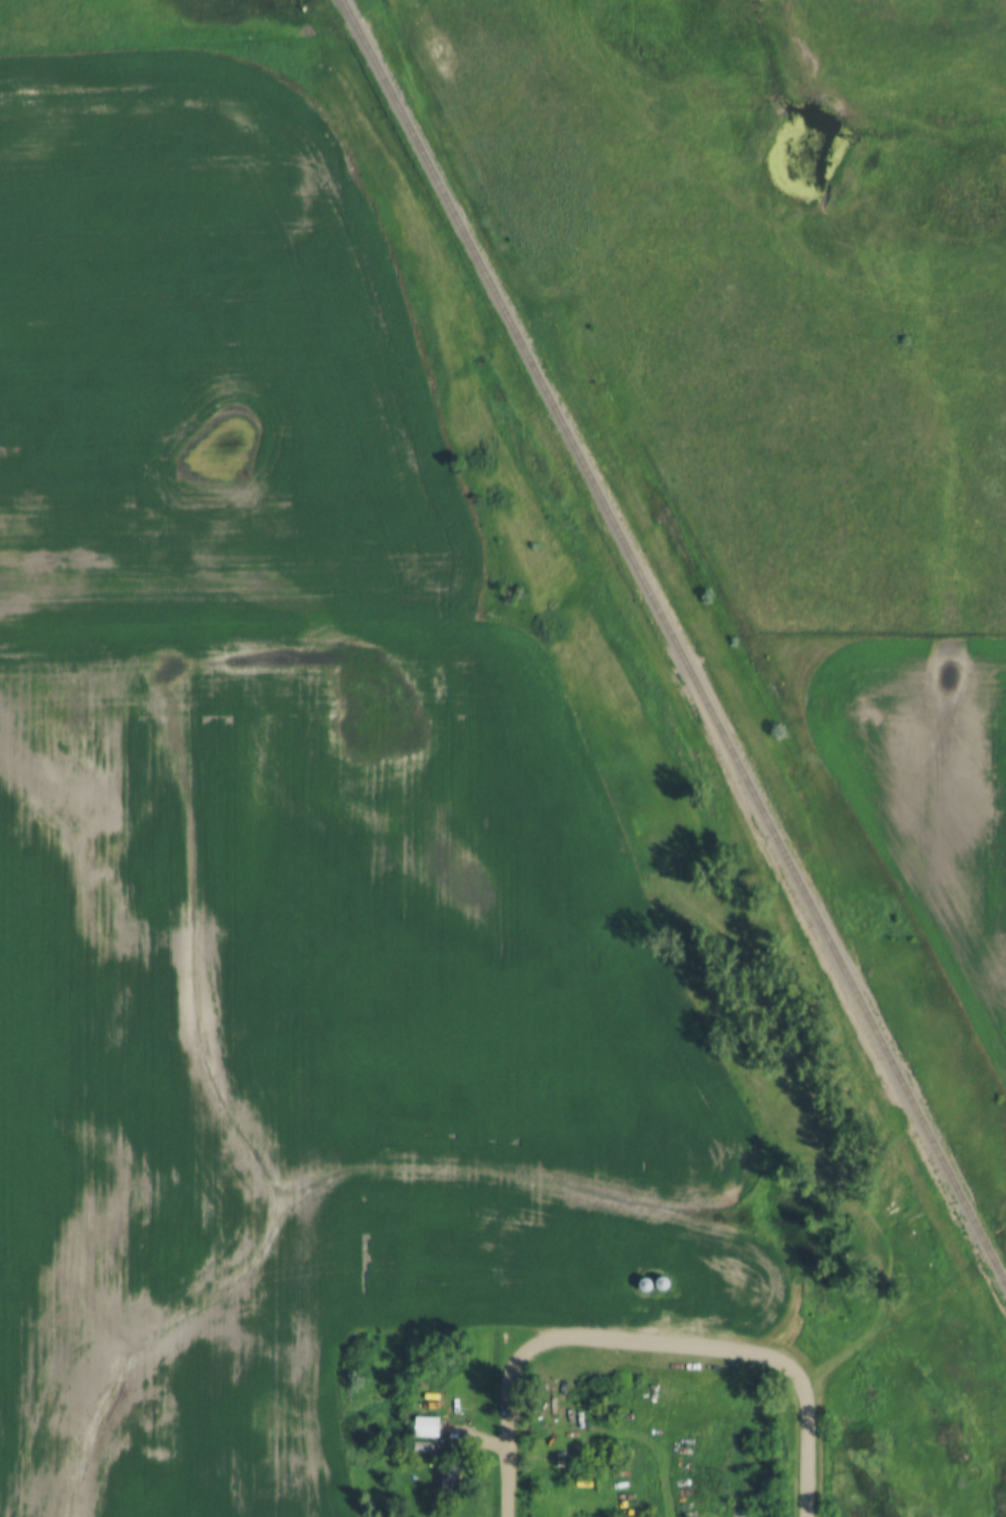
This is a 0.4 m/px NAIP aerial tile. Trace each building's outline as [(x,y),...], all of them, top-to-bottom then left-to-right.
[(417,1437),(442,1437),(442,1417),(417,1417),(417,1437)] [(458,1488),(458,1462),(438,1462),(438,1488),(458,1488)]
